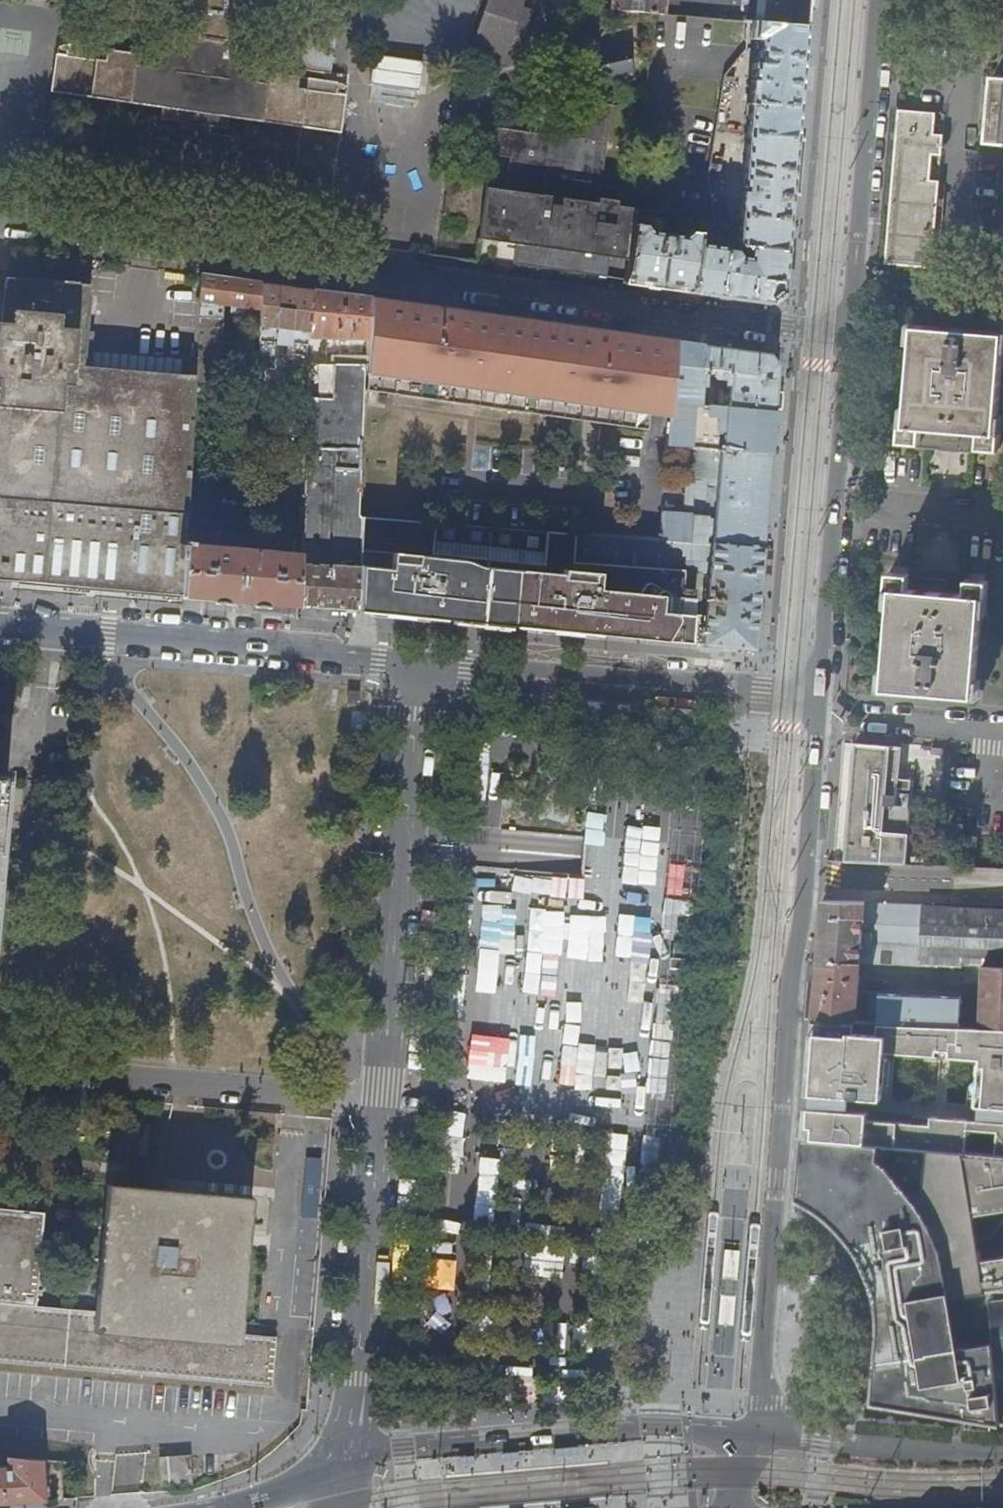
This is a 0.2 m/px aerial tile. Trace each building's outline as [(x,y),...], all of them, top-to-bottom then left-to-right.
[(524,7),(526,0),(488,0),(468,59),(501,70),(504,62),(524,7)] [(664,15),(665,0),(613,0),(612,11),(664,15)] [(764,22),(776,23),(807,25),(809,0),(766,0),(764,22)] [(534,10),(524,7),(504,62),(514,66),(534,10)] [(564,22),(572,64),(601,58),(606,84),(635,78),(626,37),(598,43),(592,17),(564,22)] [(802,83),(807,25),(776,23),(764,22),(752,22),(751,39),(761,39),(759,63),(754,62),(747,134),(798,137),(802,83)] [(294,31),(291,67),(330,70),(333,34),(294,31)] [(231,117),(251,120),(341,132),(346,95),(337,93),(338,83),(256,72),(258,55),(238,52),(239,45),(222,42),(223,37),(192,33),(191,38),(173,35),(172,43),(153,40),(150,56),(68,45),(66,55),(57,54),(51,91),(163,107),(161,118),(229,128),(231,117)] [(372,56),(370,83),(417,86),(419,59),(372,56)] [(996,72),(990,139),(1002,140),(1002,73),(996,72)] [(481,238),(518,243),(515,266),(608,278),(610,258),(630,261),(635,223),(637,209),(618,206),(619,201),(600,198),(599,203),(572,199),(575,181),(603,185),(614,107),(573,101),(568,139),(496,129),(492,157),(509,159),(505,193),(487,190),(481,238)] [(917,271),(917,269),(917,265),(886,262),(899,108),(893,108),(879,267),(917,271)] [(886,262),(917,265),(933,266),(940,179),(931,178),(933,153),(942,154),(944,134),(935,133),(937,112),(899,108),(886,262)] [(792,204),(798,137),(747,134),(738,239),(743,245),(788,248),(792,204)] [(717,180),(710,181),(712,195),(718,194),(717,180)] [(635,223),(645,224),(647,210),(637,209),(635,223)] [(714,227),(715,219),(701,218),(700,226),(714,227)] [(627,284),(694,293),(699,242),(700,232),(690,231),(684,235),(649,230),(645,224),(635,223),(630,261),(627,284)] [(785,293),(788,248),(743,245),(742,255),(739,255),(736,250),(733,249),(733,244),(726,243),(725,245),(699,242),(694,293),(771,304),(785,293)] [(196,378),(216,378),(220,379),(223,301),(262,307),(263,282),(202,273),(197,360),(196,378)] [(185,595),(188,540),(189,529),(195,397),(196,378),(197,360),(181,358),(180,372),(84,364),(90,283),(7,275),(0,357),(0,579),(185,595)] [(310,336),(311,289),(263,282),(262,307),(260,356),(277,357),(278,343),(283,346),(287,345),(289,343),(309,343),(310,336)] [(369,338),(371,297),(311,289),(310,336),(369,338)] [(372,297),(368,388),(649,428),(651,411),(657,338),(536,320),(530,325),(519,325),(515,317),(488,313),(486,318),(476,317),(477,312),(403,302),(403,306),(394,305),(394,300),(372,297)] [(959,445),(998,448),(998,443),(1001,443),(1002,424),(1002,411),(1000,410),(1002,370),(1002,332),(916,324),(909,402),(905,402),(903,435),(906,435),(906,439),(944,443),(945,436),(960,437),(959,445)] [(657,338),(651,411),(672,413),(673,401),(678,340),(657,338)] [(729,406),(775,409),(777,377),(778,364),(770,353),(678,340),(673,401),(700,403),(704,404),(704,368),(714,369),(713,375),(718,376),(718,377),(732,378),(729,406)] [(308,368),(309,346),(302,346),(301,367),(308,368)] [(347,361),(340,360),(338,396),(307,393),(306,422),(366,424),(368,362),(347,361)] [(308,368),(301,367),(286,367),(285,403),(286,403),(282,497),(303,497),(306,422),(307,393),(308,368)] [(196,378),(195,397),(215,398),(216,378),(196,378)] [(670,445),(697,447),(698,436),(700,403),(673,401),(672,413),(670,445)] [(720,449),(771,453),(773,434),(773,429),(775,409),(729,406),(709,404),(709,414),(726,416),(725,431),(720,431),(720,437),(698,436),(697,447),(711,448),(720,449)] [(303,497),(303,514),(302,536),(302,547),(301,552),(301,563),(360,567),(362,515),(366,424),(306,422),(303,497)] [(951,444),(959,445),(960,437),(945,436),(944,443),(951,444)] [(719,464),(720,449),(711,448),(710,463),(719,464)] [(673,540),(763,548),(767,503),(771,453),(720,449),(719,464),(710,463),(707,515),(694,515),(694,519),(663,516),(662,539),(673,540)] [(303,497),(282,497),(282,513),(303,514),(303,497)] [(411,608),(411,615),(468,620),(605,634),(606,618),(622,619),(621,629),(623,633),(627,635),(630,636),(634,633),(636,631),(636,628),(642,628),(642,637),(693,642),(694,630),(698,588),(685,587),(686,568),(580,560),(582,533),(362,515),(360,567),(358,602),(411,608)] [(302,547),(302,536),(284,535),(285,541),(288,546),(302,547)] [(636,554),(672,556),(673,540),(662,539),(638,537),(636,554)] [(185,595),(300,605),(301,563),(301,552),(286,551),(286,555),(274,554),(275,550),(229,545),(229,550),(206,548),(206,544),(194,543),(194,540),(188,540),(185,595)] [(704,644),(754,648),(754,645),(757,619),(760,579),(763,548),(673,540),(672,556),(712,559),(705,626),(701,626),(701,631),(705,631),(704,644)] [(300,605),(358,610),(358,602),(360,567),(301,563),(300,605)] [(988,575),(948,571),(948,579),(933,578),(934,570),(895,567),(894,572),(891,572),(889,605),(893,606),(887,687),(975,695),(983,613),(987,613),(990,581),(987,580),(988,575)] [(948,579),(948,571),(941,571),(934,570),(933,578),(948,579)] [(358,610),(380,612),(411,615),(411,608),(358,602),(358,610)] [(605,634),(642,637),(642,628),(636,628),(636,631),(634,633),(630,636),(627,635),(623,633),(621,629),(622,619),(606,618),(605,634)] [(693,642),(704,644),(705,631),(701,631),(694,630),(693,642)] [(856,744),(846,860),(906,863),(911,805),(897,804),(898,787),(899,775),(902,748),(856,744)] [(914,777),(899,775),(898,787),(913,788),(914,777)] [(567,897),(568,873),(474,870),(473,892),(484,892),(483,905),(536,906),(537,896),(567,897)] [(825,900),(822,933),(821,947),(820,960),(862,961),(984,968),(1002,969),(1002,908),(825,900)] [(862,961),(820,960),(817,995),(815,1013),(815,1019),(863,1022),(862,1016),(856,1016),(862,961)] [(984,968),(982,997),(871,991),(869,1013),(880,1014),(879,1023),(1002,1029),(1002,969),(984,968)] [(808,1093),(882,1099),(887,1052),(941,1057),(942,1051),(950,1052),(949,1058),(980,1060),(980,1065),(977,1065),(974,1090),(977,1091),(975,1106),(972,1106),(972,1107),(1002,1110),(1002,1029),(879,1023),(863,1022),(815,1019),(808,1093)] [(900,1114),(807,1106),(806,1122),(805,1136),(825,1138),(966,1152),(969,1128),(975,1128),(976,1121),(933,1116),(933,1117),(936,1118),(935,1124),(899,1121),(900,1114)] [(825,1138),(805,1136),(803,1154),(823,1156),(825,1138)] [(803,1154),(799,1197),(824,1210),(837,1224),(852,1241),(859,1251),(862,1256),(874,1255),(961,1242),(971,1229),(969,1214),(983,1212),(982,1204),(1002,1200),(1002,1155),(997,1155),(966,1152),(825,1138),(823,1156),(803,1154)] [(628,1208),(634,1205),(639,1199),(642,1192),(642,1185),(639,1178),(641,1163),(624,1155),(615,1166),(608,1169),(603,1174),(599,1180),(598,1187),(598,1194),(602,1201),(607,1206),(614,1209),(621,1210),(628,1208)] [(269,1386),(273,1336),(238,1333),(250,1196),(105,1181),(93,1309),(34,1304),(42,1210),(0,1208),(0,1364),(269,1386)] [(1002,1209),(1002,1200),(982,1204),(983,1212),(1002,1209)] [(973,1240),(988,1236),(1002,1212),(1002,1209),(983,1212),(969,1214),(971,1229),(973,1240)] [(874,1255),(862,1256),(868,1267),(871,1275),(944,1265),(946,1276),(956,1274),(955,1263),(976,1260),(973,1240),(971,1229),(961,1242),(874,1255)] [(859,1251),(852,1241),(858,1257),(862,1256),(859,1251)] [(739,1251),(724,1250),(717,1325),(732,1326),(739,1251)] [(862,1256),(858,1257),(862,1267),(866,1276),(871,1275),(868,1267),(862,1256)] [(976,1260),(955,1263),(956,1274),(946,1276),(944,1265),(871,1275),(877,1291),(878,1303),(882,1345),(879,1368),(876,1392),(1002,1422),(1002,1420),(990,1292),(1002,1290),(1002,1256),(976,1260)] [(871,1285),(878,1303),(877,1291),(871,1275),(866,1276),(871,1285)] [(990,1292),(1002,1420),(1002,1290),(990,1292)] [(520,1419),(500,1421),(501,1429),(521,1427),(520,1419)] [(583,1456),(583,1447),(554,1450),(555,1458),(559,1458),(565,1457),(572,1457),(583,1456)] [(518,1461),(517,1453),(502,1454),(503,1463),(518,1461)] [(159,1478),(190,1477),(189,1455),(158,1457),(159,1478)] [(46,1501),(42,1459),(6,1456),(6,1462),(0,1462),(0,1504),(46,1501)] [(473,1466),(472,1457),(458,1458),(458,1467),(473,1466)]
